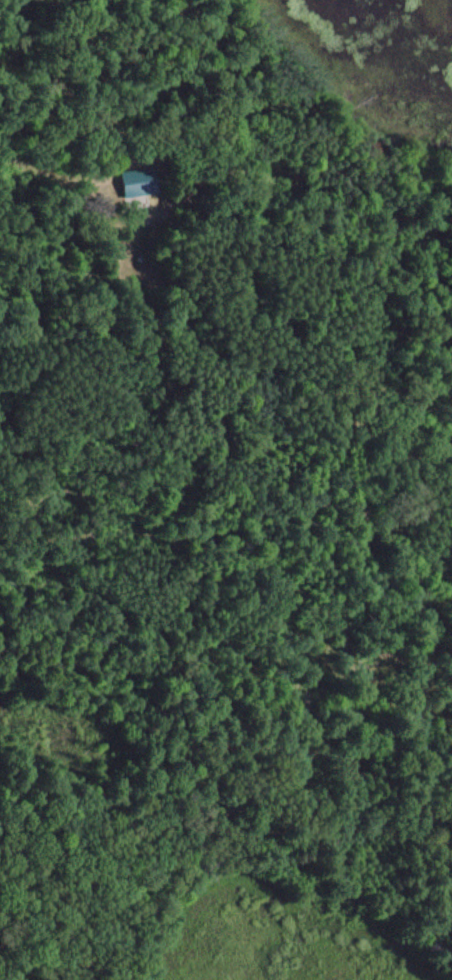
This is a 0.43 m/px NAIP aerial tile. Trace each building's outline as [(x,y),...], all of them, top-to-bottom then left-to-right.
[(109,165),(114,193),(149,187),(145,159),(109,165)]
